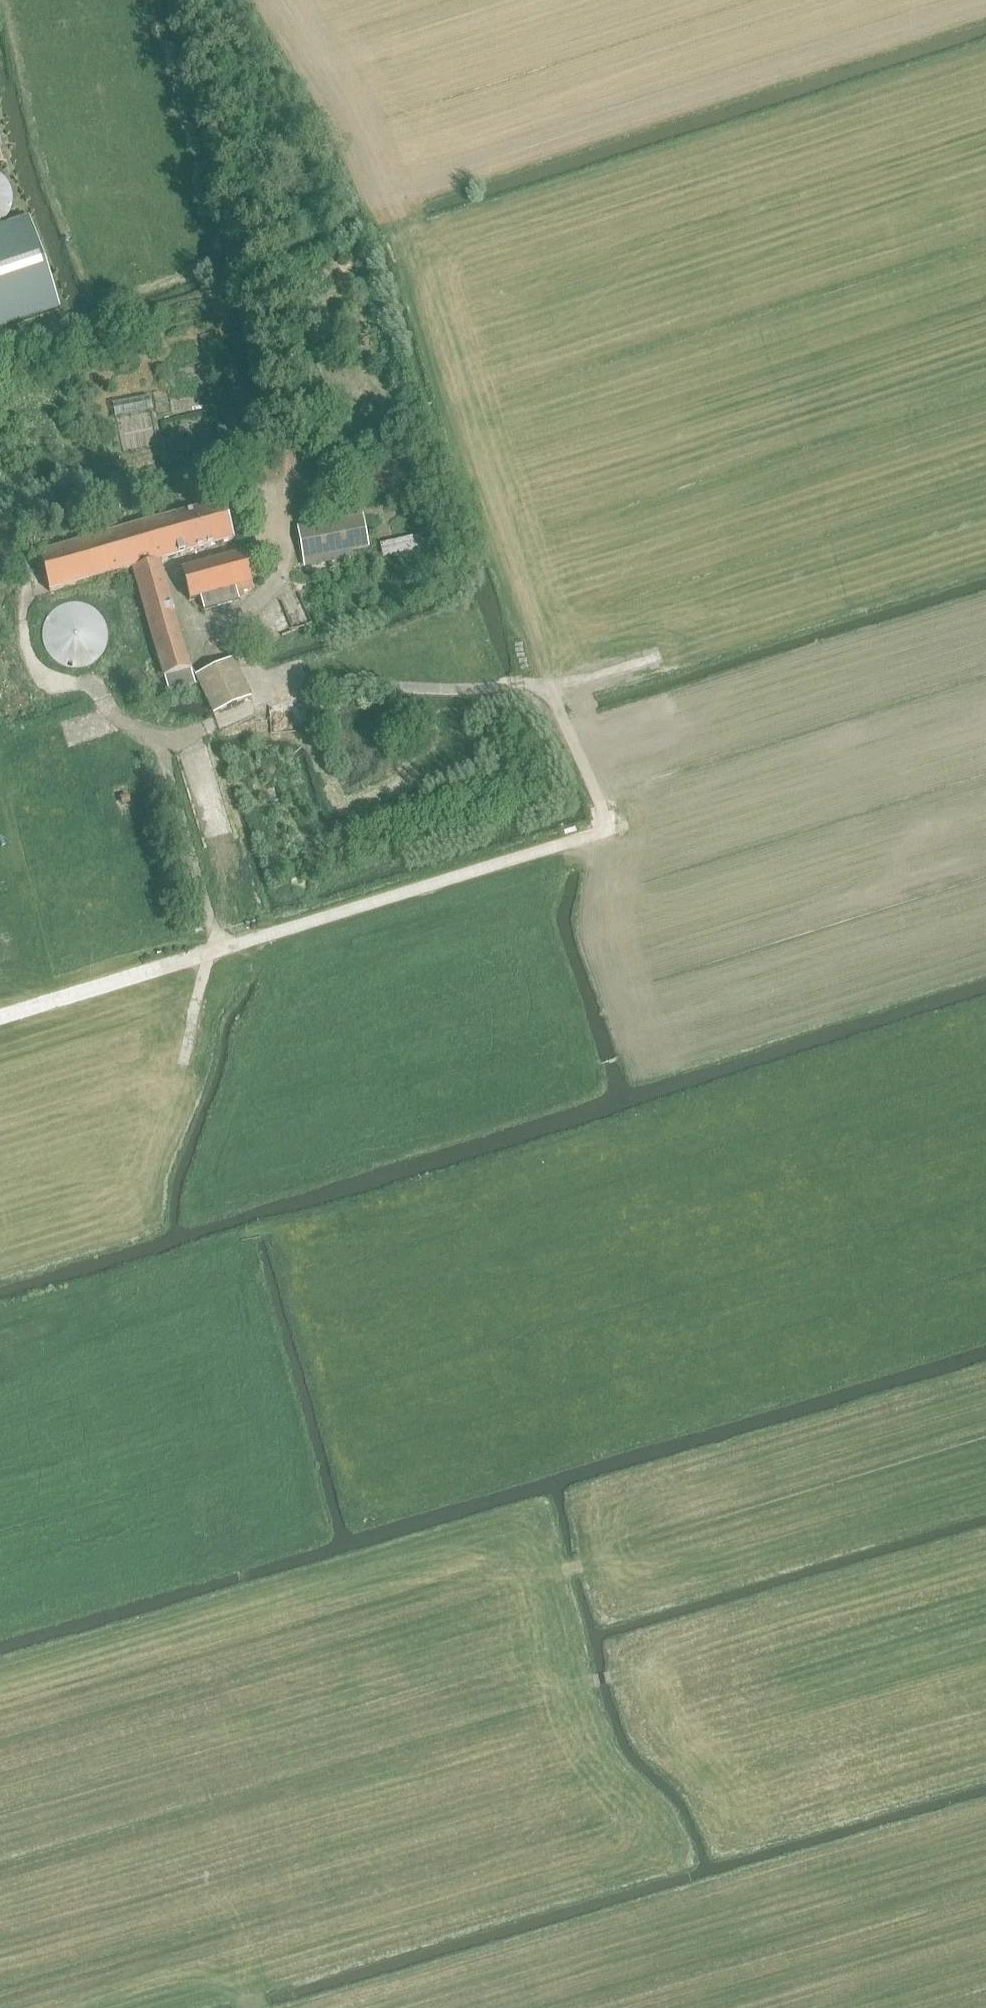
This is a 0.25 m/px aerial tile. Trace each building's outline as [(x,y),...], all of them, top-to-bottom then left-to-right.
[(5,180),(0,176),(0,226),(3,223),(7,219),(10,213),(12,208),(13,202),(13,196),(11,190),(8,185),(5,180)] [(0,231),(0,330),(58,311),(29,221),(0,231)] [(151,411),(149,398),(112,405),(115,418),(151,411)] [(159,562),(233,541),(222,502),(37,554),(48,593),(131,569),(162,678),(163,679),(166,693),(193,685),(159,562)] [(304,561),(367,549),(361,518),(298,529),(304,561)] [(382,557),(427,548),(425,536),(393,542),(390,525),(372,528),(376,547),(380,546),(382,557)] [(235,588),(251,584),(243,555),(180,573),(189,602),(200,599),(203,611),(238,601),(235,588)] [(103,618),(99,613),(94,609),(89,606),(82,604),(76,603),(70,604),(63,605),(58,608),(52,612),(48,617),(45,623),(43,629),(42,635),(43,642),(44,648),(47,654),(51,659),(56,663),(62,666),(68,668),(74,669),(81,668),(87,667),(93,664),(98,660),(102,655),(105,649),(107,643),(108,637),(108,630),(106,624),(103,618)] [(212,715),(250,698),(233,661),(195,678),(212,715)]
